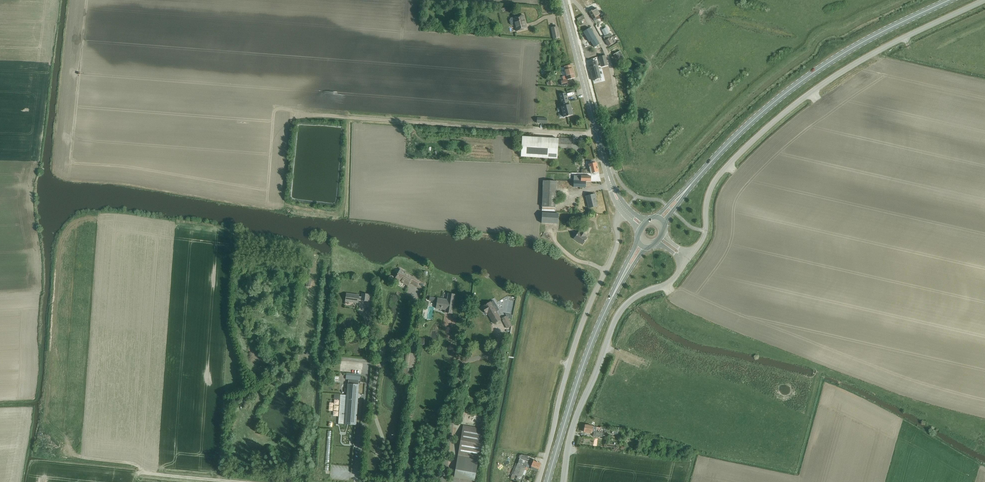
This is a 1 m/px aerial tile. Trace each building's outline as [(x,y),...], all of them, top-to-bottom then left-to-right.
[(593,5),(590,0),(584,0),(588,8),(593,5)] [(596,17),(597,19),(601,17),(596,8),(589,12),(593,19),(596,17)] [(511,20),(510,20),(511,24),(512,24),(512,25),(515,24),(516,31),(526,28),(523,15),(513,18),(510,19),(511,20)] [(581,25),(582,24),(581,21),(585,19),(583,15),(577,19),(581,25)] [(599,44),(597,40),(589,28),(583,32),(589,42),(590,41),(594,47),(599,44)] [(609,38),(605,41),(608,46),(612,44),(615,42),(612,37),(609,38)] [(616,53),(613,54),(616,60),(617,59),(619,61),(623,59),(621,56),(622,56),(620,51),(616,53)] [(605,56),(599,57),(601,67),(607,65),(605,56)] [(596,61),(588,63),(589,67),(589,68),(592,80),(601,78),(596,61)] [(567,80),(575,78),(571,64),(564,66),(566,76),(562,77),(563,81),(561,81),(562,86),(568,84),(567,80)] [(601,87),(602,97),(609,96),(608,87),(601,87)] [(565,93),(559,94),(562,104),(563,104),(564,107),(561,108),(564,117),(573,115),(570,106),(568,106),(567,103),(568,103),(565,93)] [(522,137),(521,157),(537,158),(538,138),(522,137)] [(571,149),(571,138),(558,137),(558,148),(571,149)] [(589,164),(591,171),(591,172),(587,172),(587,170),(581,170),(581,173),(591,174),(598,172),(596,162),(589,164)] [(556,181),(543,180),(542,210),(555,211),(556,181)] [(594,194),(586,196),(589,207),(597,205),(594,194)] [(558,224),(558,214),(542,212),(541,223),(558,224)] [(582,245),(587,237),(585,236),(586,235),(580,231),(579,232),(578,232),(573,238),(582,245)] [(398,274),(395,278),(408,285),(410,282),(416,286),(422,288),(425,283),(419,280),(413,276),(412,277),(404,273),(404,272),(404,271),(400,268),(399,269),(397,272),(397,273),(398,274)] [(359,295),(346,293),(345,300),(358,302),(358,299),(372,301),(373,295),(362,293),(362,297),(358,296),(359,295)] [(452,313),(455,294),(448,293),(447,299),(437,297),(435,308),(445,310),(445,312),(452,313)] [(490,301),(482,306),(485,311),(487,310),(489,313),(488,313),(494,323),(500,319),(496,311),(499,309),(493,300),(491,302),(490,301)] [(506,316),(502,318),(507,328),(512,326),(506,316)] [(360,375),(346,373),(346,379),(348,379),(347,395),(340,395),(338,424),(355,425),(359,385),(360,385),(360,375)] [(585,425),(583,433),(591,434),(591,432),(594,433),(593,437),(599,438),(599,436),(603,437),(603,433),(600,433),(600,432),(599,432),(596,432),(596,430),(596,429),(599,430),(599,432),(600,432),(600,430),(600,429),(600,428),(585,425)] [(463,426),(454,477),(474,481),(478,459),(483,429),(463,426)] [(510,478),(519,481),(523,471),(524,469),(527,470),(529,465),(531,466),(530,468),(536,471),(537,468),(538,468),(540,463),(528,458),(528,459),(526,458),(527,456),(521,454),(517,463),(516,463),(510,478)]
